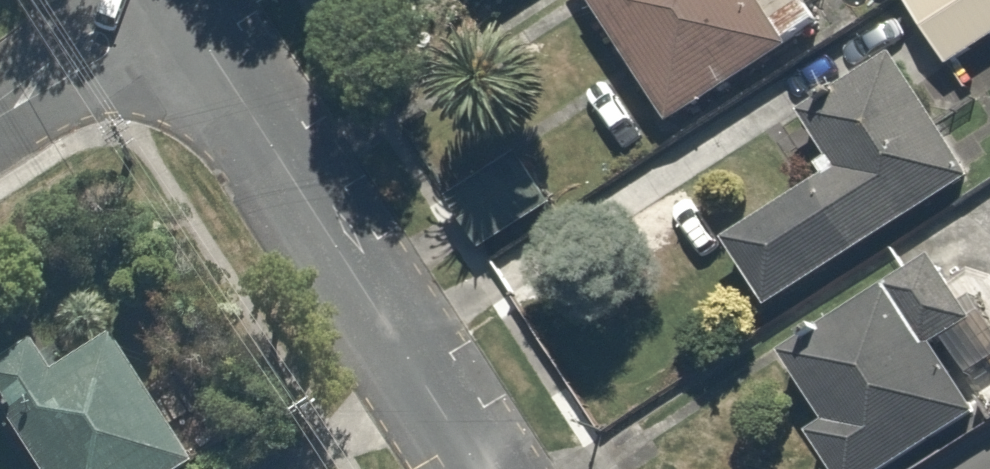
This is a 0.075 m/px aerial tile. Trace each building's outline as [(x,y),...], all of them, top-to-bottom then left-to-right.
[(833,0),(585,0),(673,141),(852,30),(833,0)] [(943,62),(989,32),(989,0),(902,0),(943,62)] [(773,308),(975,176),(900,62),(804,125),(835,173),(730,242),(773,308)] [(988,423),(896,283),(786,356),(832,426),(806,443),(824,468),(918,468),(988,423)] [(125,342),(9,419),(42,468),(206,468),(208,468),(125,342)]
